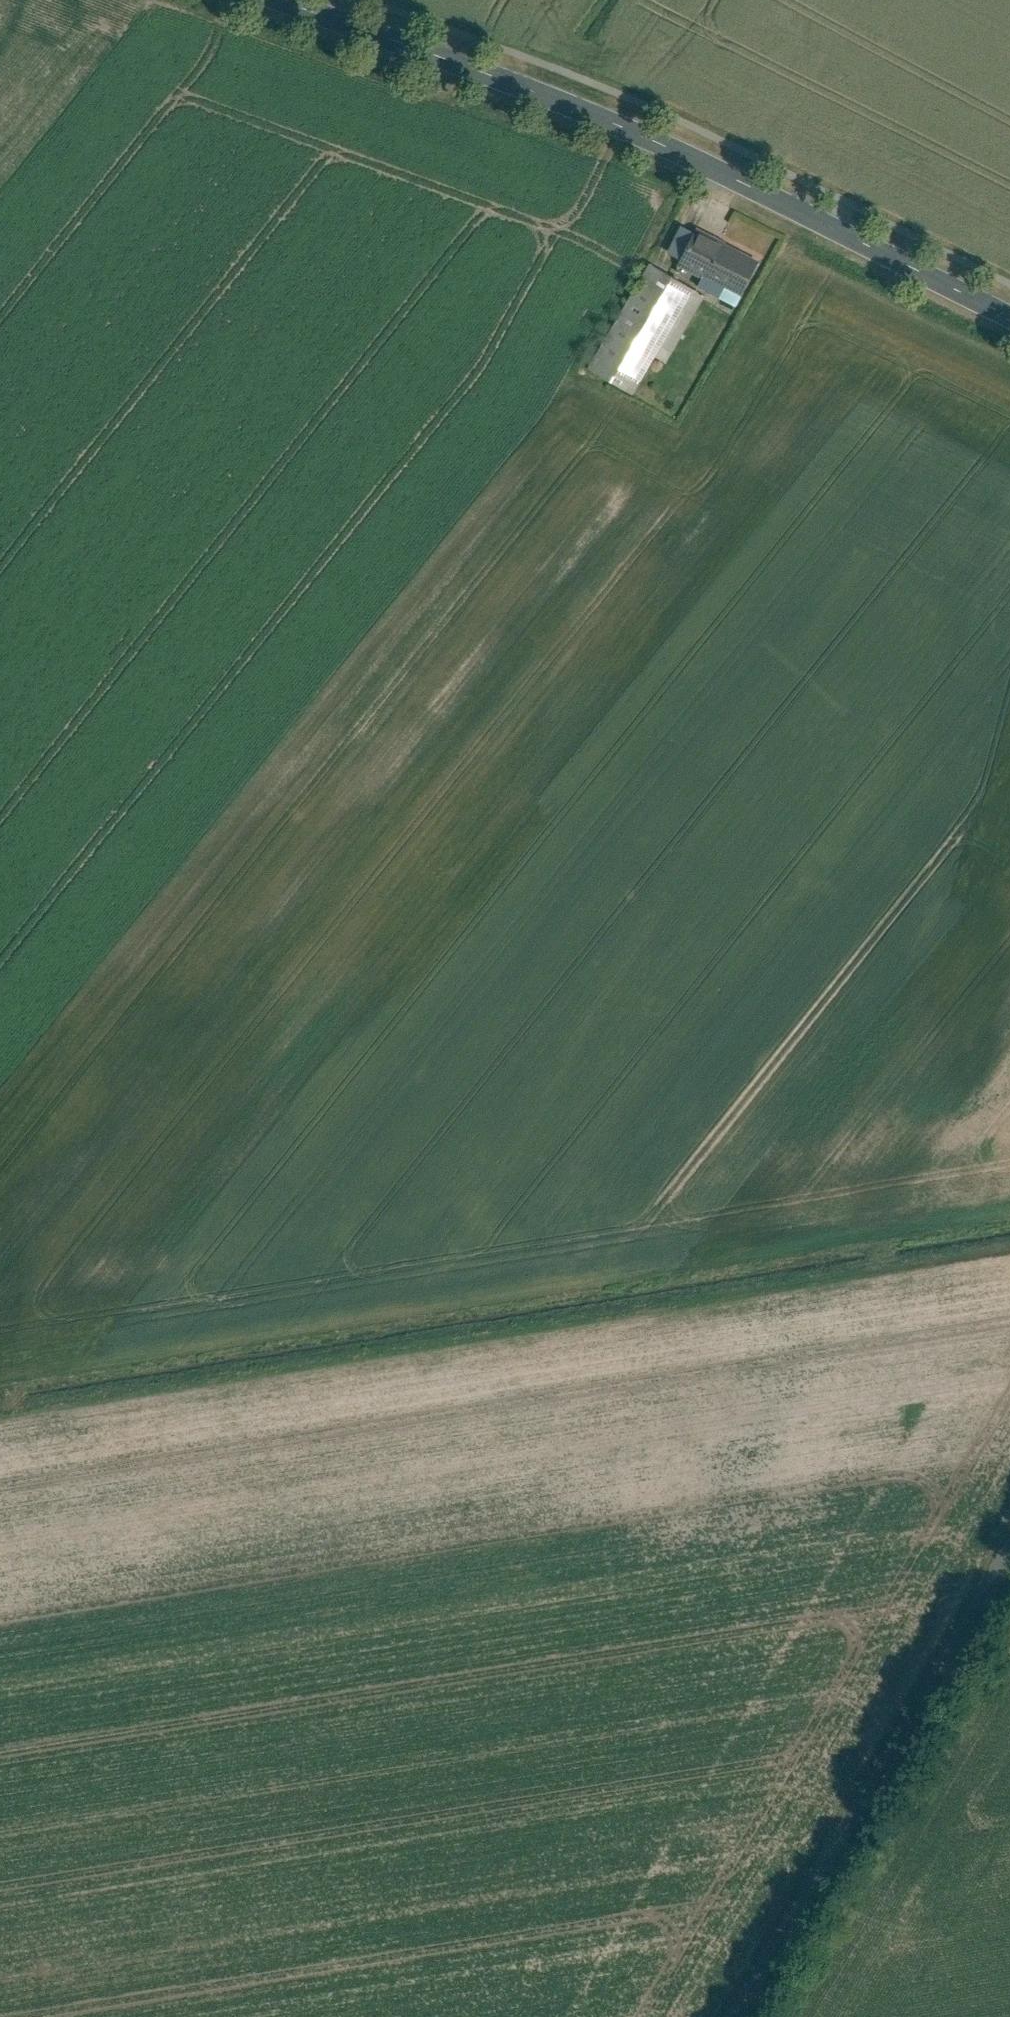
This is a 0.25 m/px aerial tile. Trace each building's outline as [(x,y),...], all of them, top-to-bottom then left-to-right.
[(736,305),(757,256),(681,222),(667,253),(681,258),(677,267),(701,277),(697,287),(736,305)] [(634,398),(657,360),(667,366),(708,299),(651,264),(587,369),(634,398)]
